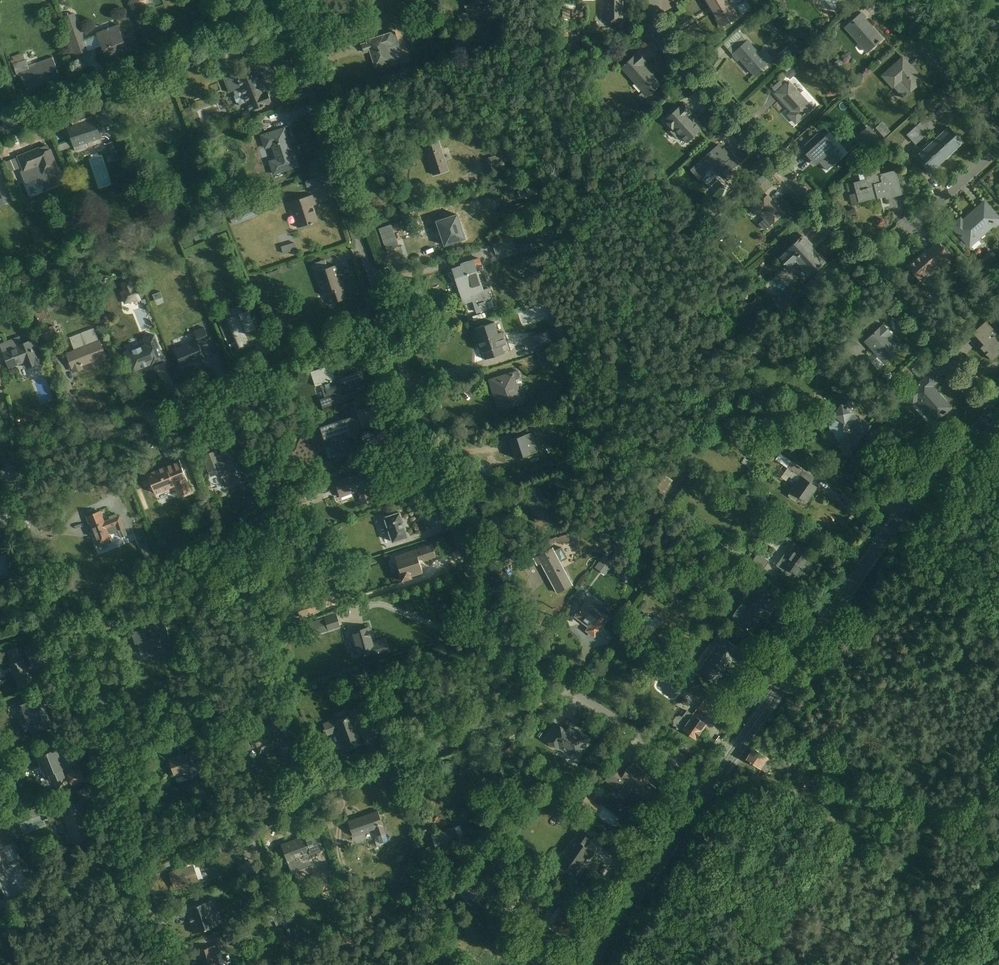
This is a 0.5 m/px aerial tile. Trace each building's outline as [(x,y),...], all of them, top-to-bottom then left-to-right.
[(621,20),(621,0),(603,0),(603,20),(621,20)] [(737,15),(727,0),(703,0),(719,26),(737,15)] [(844,0),(818,0),(829,13),(844,0)] [(488,18),(488,6),(478,7),(478,2),(465,3),(466,19),(488,18)] [(864,53),(884,36),(861,8),(841,25),(864,53)] [(109,60),(130,53),(120,24),(99,31),(109,60)] [(368,40),(377,69),(394,64),(388,46),(396,43),(392,31),(368,40)] [(88,53),(101,48),(96,34),(83,39),(88,53)] [(752,75),(766,62),(742,35),(728,48),(752,75)] [(790,43),(785,48),(794,57),(799,52),(790,43)] [(450,58),(465,59),(466,45),(450,44),(450,58)] [(617,66),(644,96),(658,83),(642,64),(646,61),(635,50),(617,66)] [(907,93),(922,81),(901,55),(877,74),(890,90),(900,83),(907,93)] [(25,91),(61,79),(53,56),(17,68),(25,91)] [(791,63),(783,72),(790,78),(798,70),(791,63)] [(254,114),(275,106),(263,71),(242,79),(254,114)] [(794,125),(814,106),(786,76),(770,91),(786,108),(782,113),(794,125)] [(701,130),(689,115),(693,112),(683,101),(661,120),(683,145),(701,130)] [(77,148),(104,140),(98,120),(71,128),(77,148)] [(927,172),(962,140),(945,122),(911,154),(927,172)] [(276,177),(303,167),(288,125),(261,135),(276,177)] [(803,153),(823,174),(842,156),(823,135),(803,153)] [(431,174),(447,169),(437,140),(421,145),(431,174)] [(58,143),(60,150),(69,148),(67,141),(58,143)] [(45,175),(61,168),(50,143),(18,157),(25,172),(41,164),(45,175)] [(721,153),(713,145),(689,168),(698,178),(705,172),(714,180),(725,170),(714,159),(721,153)] [(15,157),(6,160),(10,170),(19,168),(15,157)] [(855,201),(898,191),(893,170),(850,180),(855,201)] [(307,187),(325,181),(322,175),(305,180),(307,187)] [(769,225),(784,212),(767,192),(752,206),(769,225)] [(298,229),(323,222),(316,195),(290,203),(298,229)] [(981,198),(951,225),(970,246),(998,220),(998,217),(981,198)] [(462,239),(485,231),(483,223),(472,226),(465,203),(437,212),(446,238),(460,234),(462,239)] [(377,228),(383,250),(397,247),(391,224),(377,228)] [(807,276),(823,263),(799,233),(773,254),(785,268),(794,261),(807,276)] [(919,279),(948,254),(934,238),(905,264),(919,279)] [(508,240),(492,248),(497,256),(512,249),(508,240)] [(281,246),(284,256),(296,252),(292,242),(281,246)] [(476,312),(487,309),(484,300),(490,298),(487,287),(481,289),(470,258),(447,266),(460,304),(472,300),(476,312)] [(323,303),(346,295),(334,261),(311,270),(323,303)] [(140,331),(149,328),(132,279),(117,285),(127,312),(132,310),(140,331)] [(159,291),(151,294),(156,307),(163,303),(159,291)] [(217,320),(229,351),(247,344),(243,332),(253,329),(245,309),(217,320)] [(482,359),(504,351),(494,319),(472,326),(482,359)] [(989,360),(998,352),(996,349),(998,346),(998,341),(993,334),(996,332),(984,319),(970,331),(981,344),(977,347),(989,360)] [(884,363),(903,347),(881,323),(863,339),(884,363)] [(209,341),(203,327),(189,332),(192,341),(171,349),(178,366),(203,357),(199,345),(209,341)] [(128,373),(165,360),(154,330),(136,336),(140,346),(121,352),(128,373)] [(548,346),(546,332),(531,335),(533,349),(548,346)] [(69,373),(109,358),(102,339),(61,354),(69,373)] [(22,370),(38,365),(30,341),(3,350),(9,368),(20,365),(22,370)] [(537,353),(540,365),(555,362),(551,349),(537,353)] [(869,361),(878,369),(884,363),(875,355),(869,361)] [(320,408),(361,394),(356,380),(359,379),(356,369),(333,377),(329,364),(307,371),(320,408)] [(497,406),(520,398),(511,371),(488,378),(497,406)] [(915,402),(934,422),(955,402),(951,397),(945,401),(931,385),(935,382),(926,372),(902,394),(912,404),(915,402)] [(847,454),(870,424),(839,400),(829,413),(842,423),(837,428),(841,431),(832,443),(847,454)] [(357,431),(351,413),(317,424),(322,438),(326,437),(333,457),(352,450),(347,434),(357,431)] [(724,421),(726,432),(734,431),(731,419),(724,421)] [(508,442),(518,471),(529,467),(526,458),(534,455),(530,444),(523,446),(520,437),(508,442)] [(230,485),(250,476),(236,446),(216,455),(213,448),(197,455),(207,476),(222,469),(230,485)] [(176,498),(191,493),(180,461),(147,472),(155,494),(173,488),(176,498)] [(358,504),(371,499),(361,470),(331,480),(337,498),(354,492),(358,504)] [(140,476),(143,487),(151,485),(147,474),(140,476)] [(803,502),(815,486),(800,475),(788,491),(803,502)] [(522,489),(534,523),(549,517),(537,484),(522,489)] [(87,514),(99,546),(114,540),(108,527),(118,523),(120,529),(127,527),(124,519),(121,512),(107,518),(103,508),(87,514)] [(388,541),(408,535),(399,509),(380,515),(388,541)] [(776,563),(794,576),(810,553),(793,541),(776,563)] [(433,555),(429,543),(387,556),(395,581),(421,573),(417,560),(433,555)] [(553,593),(570,584),(551,546),(533,555),(553,593)] [(580,602),(588,593),(579,586),(571,595),(580,602)] [(769,620),(779,604),(754,588),(733,621),(751,632),(761,615),(769,620)] [(571,614),(596,633),(608,616),(584,598),(571,614)] [(141,652),(175,641),(167,619),(134,630),(141,652)] [(319,633),(340,628),(338,620),(317,625),(319,633)] [(370,658),(387,653),(383,640),(371,644),(365,624),(347,629),(354,655),(368,651),(370,658)] [(736,665),(745,653),(716,632),(707,645),(711,648),(695,670),(714,683),(730,661),(736,665)] [(15,647),(5,651),(10,661),(19,657),(15,647)] [(20,687),(36,681),(27,657),(11,663),(20,687)] [(36,732),(57,724),(47,697),(26,704),(36,732)] [(704,699),(695,707),(704,716),(712,707),(704,699)] [(694,740),(705,723),(684,709),(673,726),(694,740)] [(257,755),(294,740),(284,716),(247,731),(257,755)] [(541,739),(577,760),(590,737),(554,716),(541,739)] [(331,755),(361,743),(351,717),(320,729),(331,755)] [(55,789),(77,780),(62,743),(40,752),(55,789)] [(766,774),(773,762),(750,747),(742,759),(766,774)] [(177,775),(195,769),(189,751),(171,756),(177,775)] [(648,804),(658,791),(640,777),(642,774),(628,763),(620,773),(610,766),(600,778),(624,796),(629,789),(648,804)] [(68,843),(97,837),(88,800),(59,807),(68,843)] [(358,843),(388,831),(380,809),(350,820),(358,843)] [(435,853),(465,842),(458,822),(428,833),(435,853)] [(552,859),(571,875),(591,851),(584,846),(591,838),(579,828),(552,859)] [(292,864),(325,852),(318,833),(285,844),(292,864)] [(10,867),(2,848),(0,849),(0,871),(10,867)] [(177,888),(206,879),(200,861),(171,870),(177,888)] [(473,903),(485,894),(478,884),(471,890),(467,885),(462,889),(473,903)] [(195,933),(224,924),(217,899),(187,908),(195,933)] [(549,923),(564,936),(577,922),(562,909),(549,923)] [(224,952),(204,958),(207,964),(229,964),(224,952)]
